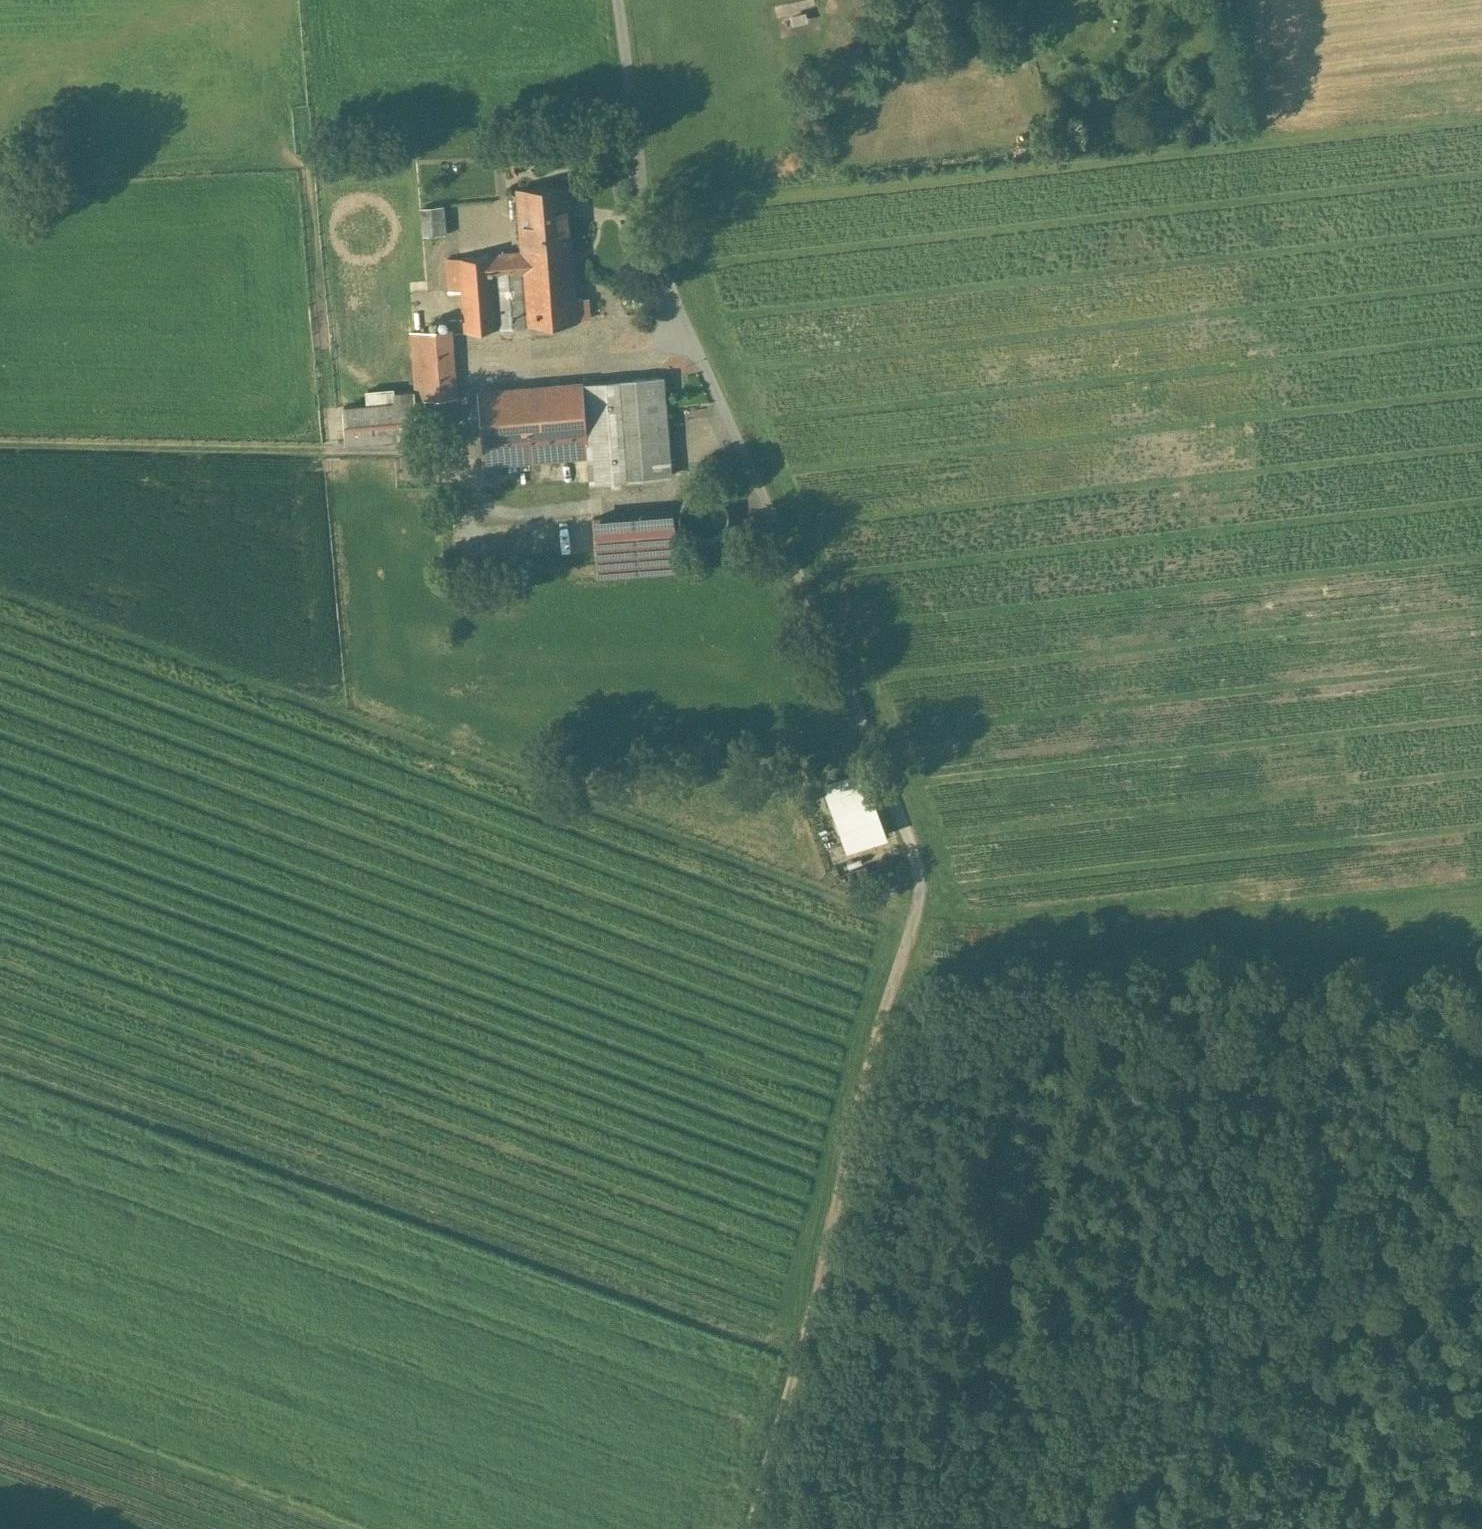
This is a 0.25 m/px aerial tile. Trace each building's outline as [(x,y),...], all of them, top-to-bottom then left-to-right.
[(567,184),(517,188),(517,189),(522,250),(490,253),(491,254),(447,257),(450,290),(462,289),(465,328),(577,319),(566,185),(567,185),(567,184)] [(445,230),(443,201),(419,202),(421,231),(445,230)] [(450,328),(412,331),(417,399),(455,396),(450,328)] [(662,376),(620,380),(627,478),(670,475),(662,376)] [(620,380),(582,383),(588,456),(590,481),(627,478),(620,380)] [(582,383),(477,391),(483,465),(588,456),(582,383)] [(394,401),(344,405),(346,441),(415,435),(412,390),(394,392),(394,401)] [(445,412),(443,412),(441,413),(439,415),(438,418),(439,421),(439,422),(441,424),(443,425),(445,425),(448,425),(450,423),(451,422),(451,420),(451,418),(451,417),(450,415),(449,413),(447,412),(445,412)] [(448,430),(446,430),(444,430),(442,431),(441,433),(440,435),(440,436),(440,438),(440,439),(441,441),(443,442),(445,443),(446,443),(448,443),(450,442),(452,440),(453,437),(452,434),(452,433),(451,432),(450,431),(448,430)] [(698,491),(694,492),(691,493),(687,496),(684,499),(682,502),(681,505),(680,507),(679,509),(679,512),(678,515),(679,520),(679,522),(680,525),(681,527),(683,530),(685,533),(687,535),(690,537),(694,539),(699,540),(704,541),(710,540),(715,538),(718,536),(722,533),(725,529),(727,525),(728,521),(728,518),(728,514),(728,510),(727,507),(726,504),(724,501),(721,497),(718,495),(715,493),(712,491),(707,490),(703,490),(698,491)] [(673,511),(593,517),(596,563),(597,572),(677,566),(676,554),(673,511)] [(887,836),(862,767),(823,781),(847,850),(887,836)]
